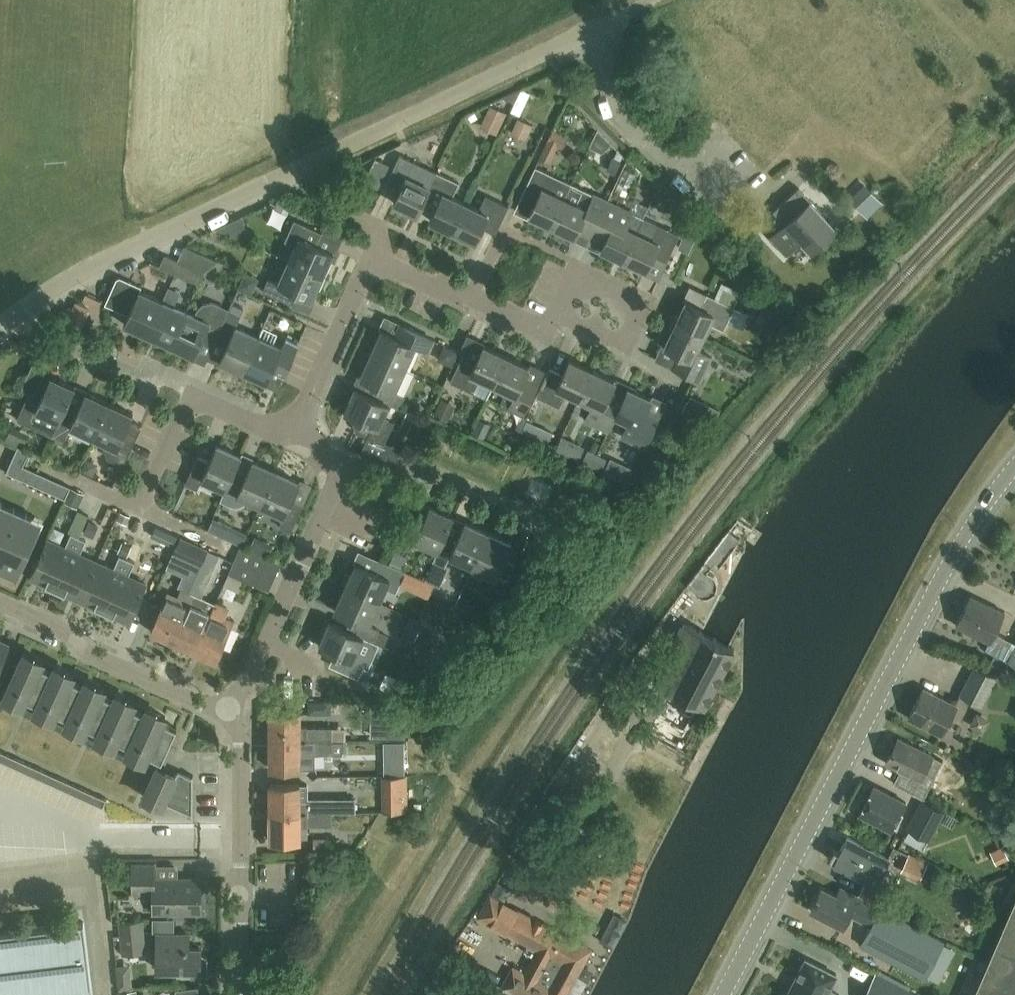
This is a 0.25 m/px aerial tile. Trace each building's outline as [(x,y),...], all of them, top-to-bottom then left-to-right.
[(526,116),(536,92),(525,87),(515,111),(526,116)] [(498,133),(508,112),(491,104),(481,125),(498,133)] [(527,138),(534,123),(519,116),(512,131),(527,138)] [(568,137),(554,130),(549,141),(563,147),(568,137)] [(417,212),(423,198),(430,184),(417,178),(423,164),(400,154),(387,181),(400,187),(393,201),(417,212)] [(622,161),(613,157),(607,170),(616,174),(622,161)] [(571,183),(536,166),(524,194),(535,199),(529,214),(551,225),(571,183)] [(430,184),(423,198),(436,205),(430,218),(453,229),(465,201),(452,195),(458,181),(437,171),(430,184)] [(571,183),(551,225),(574,235),(581,221),(594,227),(607,199),(571,183)] [(811,250),(835,227),(799,189),(774,212),(785,224),(772,237),(787,253),(801,240),(811,250)] [(882,202),(871,190),(855,204),(867,217),(882,202)] [(465,201),(453,229),(475,240),(482,226),(495,232),(500,222),(508,204),(486,194),(479,208),(465,201)] [(289,214),(294,204),(279,198),(275,208),(289,214)] [(607,199),(594,227),(611,235),(605,249),(624,258),(643,216),(630,210),(607,199)] [(643,216),(624,258),(647,268),(653,254),(668,261),(680,234),(679,233),(656,222),(643,216)] [(238,218),(217,228),(239,237),(243,237),(238,218)] [(289,259),(323,274),(334,251),(317,244),(322,231),(294,219),(285,239),(296,244),(289,259)] [(691,225),(685,246),(694,248),(700,227),(691,225)] [(201,266),(207,269),(217,261),(203,254),(199,262),(201,266)] [(199,284),(205,271),(177,259),(171,272),(199,284)] [(313,298),(323,274),(289,259),(279,282),(268,278),(263,290),(290,302),(295,290),(313,298)] [(148,334),(163,300),(140,290),(141,286),(130,281),(120,276),(117,278),(105,303),(117,308),(118,306),(129,311),(124,323),(148,334)] [(721,283),(715,297),(733,306),(740,292),(721,283)] [(148,334),(171,344),(187,310),(174,305),(179,292),(169,288),(163,300),(148,334)] [(676,322),(703,335),(709,322),(723,329),(734,306),(733,306),(715,297),(707,293),(701,306),(687,299),(676,322)] [(57,322),(66,326),(79,331),(89,309),(76,303),(71,314),(62,310),(57,322)] [(198,308),(194,314),(187,310),(171,344),(195,355),(202,338),(214,343),(216,338),(228,310),(229,309),(219,304),(212,303),(205,304),(198,308)] [(774,329),(782,314),(780,313),(766,306),(758,321),(767,325),(774,329)] [(243,370),(258,336),(235,326),(240,315),(228,310),(216,338),(227,342),(219,360),(243,370)] [(674,366),(694,375),(700,379),(711,355),(697,349),(703,335),(676,322),(665,346),(680,353),(674,366)] [(381,328),(370,352),(405,367),(415,344),(425,348),(431,336),(403,324),(398,336),(381,328)] [(258,336),(243,370),(267,381),(274,364),(287,369),(299,342),(286,336),(282,347),(258,336)] [(486,397),(493,383),(506,355),(484,345),(477,360),(464,354),(451,381),(486,397)] [(405,367),(370,352),(360,375),(376,383),(371,394),(389,402),(400,407),(405,395),(395,390),(405,367)] [(506,355),(493,383),(507,390),(500,404),(523,415),(536,388),(522,382),(529,367),(506,355)] [(580,397),(592,370),(570,360),(563,373),(550,367),(537,395),(560,405),(566,391),(580,397)] [(609,429),(615,415),(622,401),(608,394),(615,380),(592,370),(580,397),(593,403),(586,418),(609,429)] [(52,434),(58,420),(66,403),(74,387),(50,376),(42,392),(31,387),(17,418),(52,434)] [(379,426),(389,402),(371,394),(355,387),(344,411),(361,418),(355,430),(383,442),(389,430),(379,426)] [(622,401),(615,415),(629,421),(623,436),(645,446),(658,418),(644,412),(651,398),(628,388),(622,401)] [(93,436),(108,402),(85,391),(77,408),(66,403),(58,420),(52,434),(64,439),(70,426),(93,436)] [(704,403),(690,396),(681,413),(696,421),(704,403)] [(449,420),(456,406),(441,399),(435,413),(449,420)] [(133,413),(108,402),(93,436),(107,443),(106,446),(109,455),(124,462),(141,424),(130,419),(133,413)] [(485,439),(492,424),(480,419),(473,433),(485,439)] [(225,488),(233,471),(240,455),(217,444),(209,461),(198,455),(185,482),(198,488),(202,478),(225,488)] [(30,450),(18,445),(6,472),(65,498),(71,486),(23,465),(30,450)] [(583,460),(592,465),(598,453),(588,449),(583,460)] [(608,458),(598,453),(592,465),(602,470),(608,458)] [(92,476),(98,464),(86,458),(81,470),(92,476)] [(243,501),(245,497),(260,504),(276,470),(252,460),(245,477),(233,471),(225,488),(220,498),(233,504),(236,504),(243,501)] [(276,470),(260,504),(284,515),(280,525),(292,530),(304,504),(292,498),(300,481),(276,470)] [(549,504),(559,490),(541,477),(532,491),(549,504)] [(438,550),(446,533),(454,515),(430,505),(422,521),(411,517),(399,545),(410,550),(414,539),(438,550)] [(1,536),(11,514),(0,509),(0,535),(1,536)] [(1,536),(28,548),(38,526),(11,514),(1,536)] [(218,521),(213,530),(242,544),(247,535),(218,521)] [(438,550),(433,560),(445,565),(449,555),(473,565),(488,531),(464,521),(457,537),(446,533),(438,550)] [(488,531),(473,565),(496,575),(491,586),(505,592),(517,565),(504,559),(512,542),(488,531)] [(55,588),(79,536),(71,533),(64,547),(47,539),(30,577),(55,588)] [(0,539),(0,563),(17,571),(28,548),(1,536),(0,539)] [(80,599),(96,562),(80,554),(86,540),(79,536),(55,588),(80,599)] [(208,550),(186,540),(180,537),(173,552),(201,564),(208,550)] [(254,550),(272,553),(274,543),(256,540),(254,550)] [(241,547),(234,562),(229,575),(255,586),(267,559),(241,547)] [(96,562),(80,599),(104,610),(127,558),(120,555),(113,569),(96,562)] [(127,558),(104,610),(129,621),(146,584),(128,576),(135,562),(127,558)] [(346,586),(379,601),(385,587),(389,588),(392,588),(396,587),(399,585),(405,570),(379,558),(378,558),(373,570),(356,563),(346,586)] [(352,617),(347,628),(363,635),(373,640),(378,629),(369,624),(379,601),(346,586),(335,610),(352,617)] [(152,630),(173,640),(194,593),(189,591),(187,589),(184,588),(179,599),(168,594),(152,630)] [(194,649),(204,626),(211,610),(203,606),(206,598),(194,593),(173,640),(194,649)] [(990,640),(1005,610),(972,593),(957,623),(990,640)] [(211,610),(204,626),(194,649),(217,659),(234,621),(225,616),(228,608),(215,602),(211,610)] [(413,616),(406,639),(420,644),(428,621),(413,616)] [(336,653),(331,665),(358,677),(363,664),(352,659),(363,635),(347,628),(330,620),(319,645),(336,653)] [(677,748),(700,704),(705,706),(734,649),(729,646),(703,633),(684,623),(657,674),(654,680),(672,689),(649,733),(614,715),(598,745),(676,786),(692,755),(677,748)] [(994,630),(986,648),(1008,659),(1014,645),(1014,640),(994,630)] [(9,645),(0,641),(0,666),(9,645)] [(24,652),(16,671),(47,685),(55,666),(52,671),(41,665),(43,660),(24,652)] [(975,665),(961,693),(982,704),(997,676),(975,665)] [(47,685),(77,699),(86,680),(85,680),(83,685),(71,680),(74,674),(55,666),(47,685)] [(38,705),(47,685),(16,671),(7,690),(38,705)] [(86,680),(77,699),(108,713),(116,694),(114,699),(102,693),(104,688),(86,680)] [(38,705),(68,719),(77,699),(47,685),(38,705)] [(942,733),(957,704),(924,687),(909,716),(942,733)] [(135,702),(116,694),(108,713),(139,727),(147,708),(147,707),(144,713),(133,707),(135,702)] [(108,713),(77,699),(68,719),(99,732),(108,713)] [(331,714),(331,700),(308,700),(308,713),(331,714)] [(147,708),(139,727),(171,741),(177,727),(163,721),(165,716),(147,708)] [(269,740),(330,740),(330,727),(307,727),(306,726),(299,726),(299,712),(269,712),(269,740)] [(99,732),(130,746),(139,727),(108,713),(99,732)] [(162,761),(171,741),(139,727),(130,746),(148,755),(148,754),(162,761)] [(924,795),(934,774),(924,769),(933,752),(899,735),(886,760),(900,767),(894,780),(924,795)] [(330,740),(269,740),(269,768),(299,767),(299,753),(306,753),(307,752),(330,752),(330,740)] [(103,807),(107,799),(0,751),(0,761),(103,807)] [(164,801),(169,804),(191,814),(191,819),(193,819),(193,775),(192,775),(191,776),(178,770),(173,780),(154,772),(143,796),(162,805),(164,801)] [(269,784),(270,812),(331,811),(331,798),(307,799),(307,798),(299,798),(299,783),(269,784)] [(892,828),(907,800),(874,783),(860,812),(892,828)] [(944,809),(923,798),(909,826),(930,837),(944,809)] [(331,811),(270,812),(270,839),(299,839),(299,825),(306,825),(306,824),(331,824),(331,811)] [(114,829),(113,840),(134,841),(135,830),(114,829)] [(854,870),(875,881),(888,856),(848,835),(835,860),(839,862),(839,866),(850,872),(854,870)] [(313,838),(313,851),(313,853),(334,854),(334,839),(313,838)] [(928,864),(910,856),(903,871),(922,879),(928,864)] [(201,912),(201,877),(154,877),(154,864),(133,864),(132,892),(152,892),(152,912),(201,912)] [(865,883),(859,893),(880,905),(886,894),(865,883)] [(922,980),(943,941),(841,888),(837,896),(822,888),(817,897),(816,896),(814,900),(815,900),(811,910),(843,926),(849,913),(872,925),(866,937),(885,947),(880,958),(922,980)] [(507,903),(492,895),(480,917),(495,925),(496,923),(494,923),(505,904),(506,904),(507,903)] [(973,994),(1014,994),(1014,900),(973,994)] [(550,953),(552,954),(563,933),(517,909),(517,910),(518,911),(508,930),(507,929),(506,931),(539,949),(550,954),(550,953)] [(583,925),(596,932),(600,925),(586,918),(583,925)] [(83,920),(0,931),(0,994),(93,994),(83,920)] [(143,920),(120,922),(123,954),(146,952),(143,920)] [(199,947),(188,946),(188,933),(156,933),(156,968),(171,968),(171,969),(176,969),(178,972),(182,972),(184,969),(191,969),(193,972),(204,972),(204,958),(199,955),(199,947)] [(581,970),(552,954),(550,953),(550,954),(539,949),(526,974),(514,967),(503,988),(516,994),(567,994),(581,970)] [(805,958),(805,960),(787,994),(839,994),(828,989),(835,976),(836,976),(836,974),(835,974),(807,960),(807,959),(805,958)] [(892,981),(876,972),(864,994),(919,994),(892,981)] [(197,986),(174,990),(175,994),(198,994),(197,986)]
